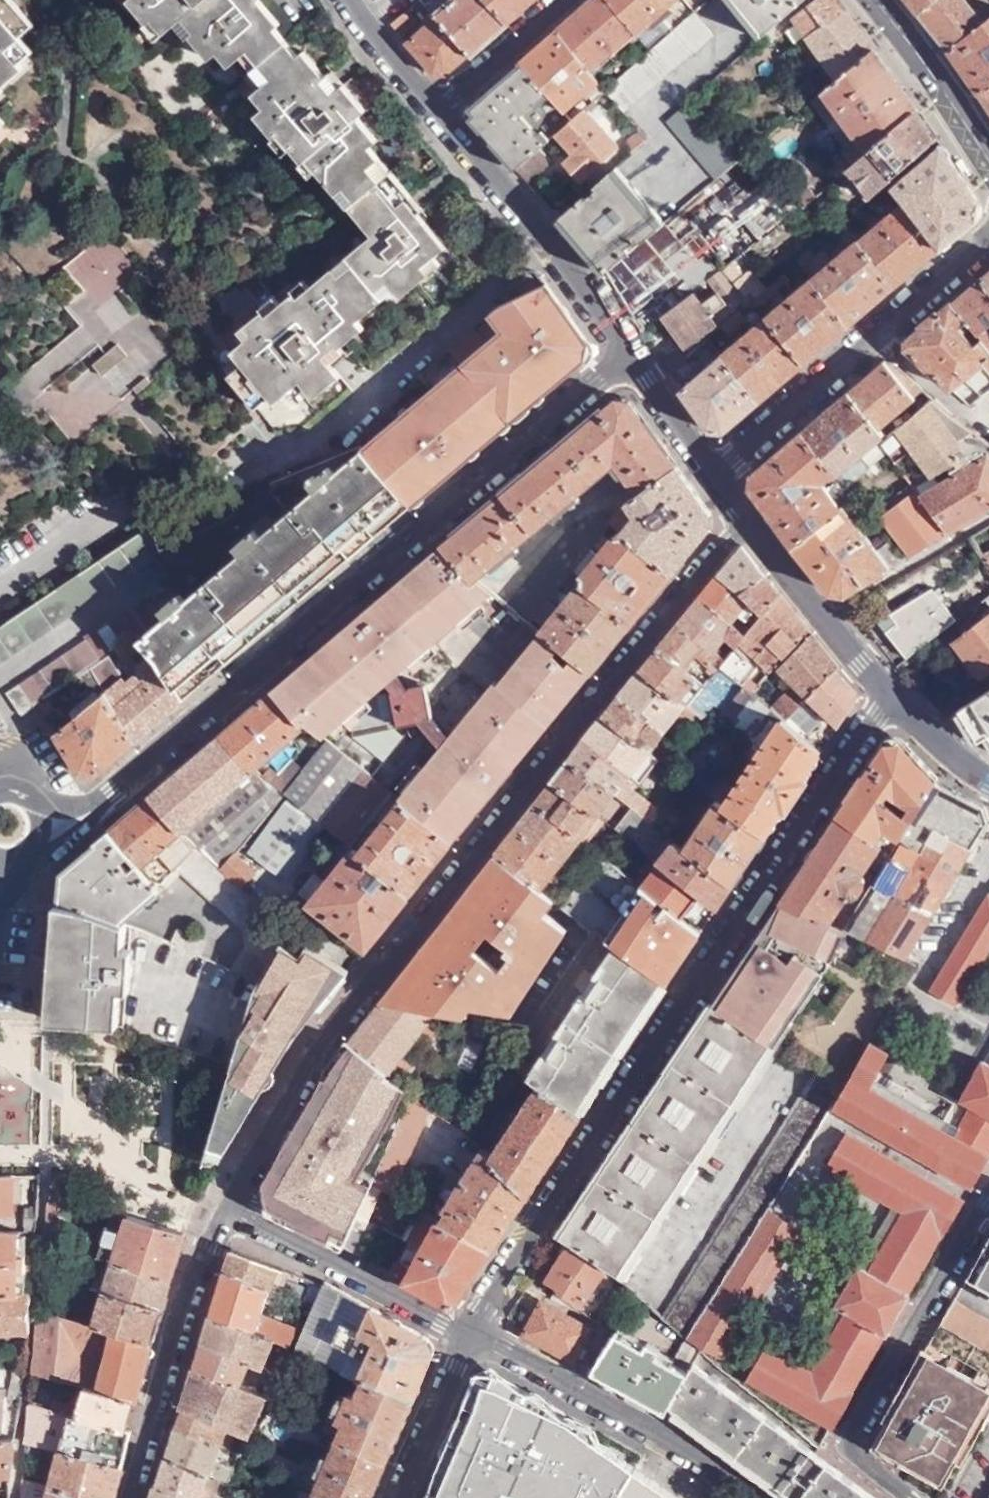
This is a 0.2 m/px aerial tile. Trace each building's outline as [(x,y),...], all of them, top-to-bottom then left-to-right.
[(3,83),(6,86),(28,65),(26,63),(39,50),(16,25),(28,13),(16,0),(0,0),(0,86),(3,83)] [(151,21),(155,17),(166,31),(176,23),(185,15),(197,30),(192,34),(210,58),(219,51),(230,65),(243,54),(252,48),(263,62),(289,41),(278,27),(282,24),(262,0),(258,0),(256,1),(255,0),(133,0),(151,21)] [(508,22),(489,0),(425,0),(438,16),(470,56),(508,22)] [(508,22),(533,0),(489,0),(508,22)] [(605,0),(593,0),(556,33),(589,70),(635,32),(605,0)] [(635,32),(637,34),(677,0),(605,0),(635,32)] [(760,40),(784,18),(804,0),(730,0),(760,40)] [(797,19),(812,40),(850,11),(843,0),(819,0),(797,19)] [(917,12),(932,0),(907,0),(917,12)] [(917,12),(928,26),(948,52),(985,27),(964,0),(932,0),(917,12)] [(410,7),(392,23),(401,33),(419,18),(410,7)] [(850,11),(812,40),(840,79),(876,49),(850,11)] [(716,35),(697,13),(652,52),(607,91),(626,113),(716,35)] [(188,37),(192,34),(197,30),(185,15),(176,23),(188,37)] [(447,77),(470,56),(438,16),(408,41),(435,75),(447,77)] [(155,17),(151,21),(146,24),(157,38),(166,31),(155,17)] [(948,52),(967,77),(978,94),(988,88),(988,24),(985,27),(948,52)] [(589,70),(556,33),(521,64),(562,112),(598,81),(589,70)] [(358,201),(393,173),(371,147),(379,140),(359,117),(366,110),(346,85),(343,87),(320,105),(310,92),(327,78),(307,52),(301,55),(289,41),(263,62),(275,77),(266,84),(255,93),(267,107),(258,115),(277,138),(281,135),(293,149),(305,163),(309,159),(319,172),(338,194),(347,186),(358,201)] [(255,69),(263,62),(252,48),(243,54),(255,69)] [(876,49),(840,79),(831,86),(824,93),(856,141),(831,163),(842,175),(847,171),(918,111),(876,49)] [(275,77),(263,62),(255,69),(266,84),(275,77)] [(562,112),(521,64),(492,89),(474,105),(474,122),(500,154),(516,171),(540,150),(557,136),(571,123),(562,112)] [(320,105),(343,87),(337,80),(332,74),(327,78),(310,92),(320,105)] [(978,94),(988,110),(988,88),(978,94)] [(738,164),(715,132),(691,102),(673,118),(718,180),(738,164)] [(587,109),(571,123),(557,136),(575,158),(566,166),(582,184),(621,149),(587,109)] [(938,140),(918,111),(847,171),(866,194),(862,198),(865,203),(938,140)] [(622,140),(634,154),(650,140),(638,126),(622,140)] [(281,135),(277,138),(274,141),(285,155),(293,149),(281,135)] [(981,204),(942,147),(892,188),(906,205),(941,250),(978,220),(981,204)] [(540,150),(516,171),(529,185),(552,165),(540,150)] [(742,255),(798,211),(751,153),(738,164),(718,180),(698,198),(712,217),(742,255)] [(311,177),(319,172),(309,159),(305,163),(301,165),(311,177)] [(618,168),(561,220),(589,251),(601,265),(607,274),(620,262),(651,237),(665,224),(618,168)] [(389,281),(396,289),(403,297),(431,274),(424,266),(436,256),(447,247),(420,213),(417,216),(405,201),(411,195),(393,173),(358,201),(366,210),(359,216),(374,235),(348,257),(354,265),(376,292),(389,281)] [(351,207),(358,201),(347,186),(338,194),(349,208),(351,207)] [(417,216),(420,213),(423,210),(418,203),(411,195),(405,201),(417,216)] [(698,198),(665,224),(682,243),(712,217),(698,198)] [(366,210),(358,201),(351,207),(359,216),(366,210)] [(941,250),(906,205),(859,244),(894,290),(941,250)] [(261,413),(257,408),(236,382),(231,376),(109,230),(47,281),(82,324),(21,375),(56,420),(120,496),(132,487),(146,505),(155,498),(157,501),(261,413)] [(651,237),(620,262),(652,301),(682,277),(651,237)] [(894,290),(859,244),(858,242),(812,281),(848,330),(894,290)] [(816,258),(810,251),(797,261),(803,269),(816,258)] [(424,266),(431,274),(443,264),(436,256),(424,266)] [(341,275),(354,265),(348,257),(335,268),(341,275)] [(754,294),(756,297),(768,287),(752,270),(744,275),(733,262),(724,269),(747,299),(754,294)] [(236,382),(257,408),(272,396),(276,401),(301,380),(316,397),(341,376),(335,367),(315,343),(329,332),(342,348),(364,328),(358,321),(383,300),(376,292),(354,265),(341,275),(335,268),(311,287),(299,297),(296,293),(283,304),(268,316),(264,311),(242,329),(248,338),(234,349),(245,362),(250,370),(236,382)] [(695,291),(665,315),(689,347),(718,324),(714,319),(718,316),(715,312),(721,307),(728,314),(747,299),(724,269),(708,281),(717,294),(705,303),(695,291)] [(954,304),(981,340),(988,334),(988,274),(954,304)] [(299,297),(311,287),(305,280),(293,290),(296,293),(299,297)] [(376,292),(383,300),(396,289),(389,281),(376,292)] [(807,365),(848,330),(812,281),(767,319),(807,365)] [(414,508),(586,360),(585,359),(587,345),(589,343),(547,285),(502,307),(492,315),(505,330),(455,372),(442,358),(413,387),(423,399),(365,448),(414,508)] [(262,307),(264,311),(268,316),(283,304),(276,296),(262,307)] [(908,343),(908,352),(977,414),(988,404),(988,375),(982,367),(988,362),(988,361),(988,349),(981,340),(954,304),(908,343)] [(792,378),(807,365),(767,319),(724,356),(762,403),(792,378)] [(315,343),(335,367),(341,362),(348,356),(342,348),(329,332),(315,343)] [(586,360),(596,353),(589,343),(587,345),(585,359),(586,360)] [(727,432),(762,403),(724,356),(682,391),(710,430),(727,432)] [(245,362),(231,376),(236,382),(250,370),(245,362)] [(884,363),(848,394),(879,431),(925,392),(897,364),(884,363)] [(879,431),(848,394),(801,433),(834,475),(846,489),(870,469),(861,456),(878,442),(881,446),(886,440),(879,431)] [(638,495),(678,466),(634,401),(616,400),(445,546),(474,581),(477,578),(615,461),(638,495)] [(933,400),(886,440),(881,446),(889,455),(896,465),(913,453),(934,481),(959,465),(948,449),(974,433),(947,414),(933,400)] [(834,475),(801,433),(753,474),(751,488),(773,517),(820,483),(834,475)] [(974,433),(948,449),(959,465),(934,481),(916,491),(917,492),(949,533),(988,509),(988,464),(987,461),(988,459),(988,445),(974,433)] [(889,455),(881,446),(878,442),(861,456),(870,469),(889,455)] [(414,508),(365,448),(364,447),(272,483),(276,490),(258,499),(261,505),(164,551),(173,578),(182,604),(147,630),(141,634),(156,657),(184,702),(414,508)] [(610,522),(673,575),(710,528),(712,514),(678,466),(638,495),(628,501),(610,522)] [(820,483),(773,517),(792,543),(794,545),(840,508),(820,483)] [(911,556),(949,533),(917,492),(882,518),(911,556)] [(840,508),(794,545),(834,593),(846,595),(902,562),(883,537),(878,542),(881,546),(876,550),(842,507),(840,508)] [(530,624),(570,573),(610,522),(599,513),(583,533),(572,523),(514,597),(506,604),(530,624)] [(570,573),(631,626),(673,575),(610,522),(570,573)] [(156,554),(164,551),(154,523),(0,627),(0,658),(156,554)] [(974,537),(981,548),(988,543),(988,528),(980,534),(974,537)] [(748,599),(768,575),(744,545),(720,575),(748,599)] [(474,581),(445,546),(277,690),(305,727),(309,724),(328,739),(391,683),(400,676),(495,594),(477,578),(474,581)] [(542,633),(592,675),(631,626),(570,573),(530,624),(542,633)] [(754,627),(765,613),(748,599),(720,575),(701,597),(732,623),(739,614),(754,627)] [(765,613),(783,593),(768,575),(748,599),(765,613)] [(6,692),(21,714),(38,703),(60,687),(90,668),(111,655),(141,634),(147,630),(182,604),(173,578),(152,593),(154,594),(6,692)] [(907,659),(918,650),(957,619),(935,590),(896,614),(892,617),(899,626),(888,633),(907,659)] [(760,688),(811,629),(783,593),(765,613),(754,627),(747,636),(736,649),(725,662),(720,668),(744,688),(753,696),(760,688)] [(736,649),(747,636),(732,623),(701,597),(680,624),(712,652),(725,638),(736,649)] [(953,640),(980,680),(988,674),(988,615),(953,640)] [(881,625),(888,633),(899,626),(892,617),(881,625)] [(957,619),(918,650),(958,621),(957,619)] [(712,652),(680,624),(659,649),(685,671),(699,655),(718,670),(720,668),(725,662),(712,652)] [(841,666),(813,632),(776,675),(800,696),(809,703),(837,671),(841,666)] [(509,673),(500,684),(551,725),(561,713),(592,675),(542,633),(509,673)] [(680,701),(696,681),(685,671),(659,649),(641,670),(680,701)] [(111,655),(90,668),(104,691),(107,696),(125,681),(111,655)] [(135,744),(184,702),(156,657),(136,670),(145,684),(115,709),(135,744)] [(724,713),(744,688),(720,668),(718,670),(704,687),(687,708),(711,729),(724,713)] [(665,731),(685,705),(680,701),(641,670),(620,697),(665,731)] [(861,698),(837,671),(809,703),(822,715),(804,739),(823,755),(861,698)] [(443,747),(450,737),(434,719),(428,685),(410,689),(400,676),(391,683),(401,726),(424,724),(443,747)] [(407,804),(455,843),(516,768),(551,725),(500,684),(496,681),(450,737),(443,747),(401,799),(404,801),(407,804)] [(60,687),(38,703),(46,716),(68,702),(60,687)] [(958,710),(978,740),(988,733),(988,687),(958,710)] [(809,703),(800,696),(787,712),(760,688),(753,696),(789,726),(809,703)] [(277,690),(225,735),(250,766),(254,769),(294,737),(305,727),(277,690)] [(104,691),(56,732),(81,772),(97,777),(135,744),(115,709),(107,696),(104,691)] [(668,733),(665,731),(620,697),(609,710),(606,714),(651,751),(654,752),(668,733)] [(632,776),(651,751),(606,714),(585,741),(632,776)] [(766,839),(823,755),(804,739),(789,726),(724,807),(766,839)] [(225,735),(152,796),(183,831),(190,833),(200,843),(225,868),(236,854),(286,794),(273,784),(263,776),(254,769),(250,766),(225,735)] [(286,794),(351,846),(394,793),(329,740),(306,768),(294,756),(273,784),(286,794)] [(626,783),(632,776),(585,741),(570,761),(606,788),(615,775),(626,783)] [(895,855),(941,784),(904,744),(888,745),(839,817),(884,848),(895,855)] [(272,768),(263,776),(273,784),(294,756),(277,773),(272,768)] [(599,819),(616,796),(606,788),(570,761),(553,783),(599,819)] [(583,839),(599,819),(553,783),(543,796),(537,804),(583,839)] [(907,958),(988,822),(984,808),(943,786),(941,784),(895,855),(844,930),(848,932),(897,955),(907,958)] [(152,796),(111,831),(151,880),(158,879),(200,843),(190,833),(183,831),(152,796)] [(362,855),(412,896),(455,843),(407,804),(404,801),(362,855)] [(734,888),(766,839),(724,807),(717,802),(685,851),(734,888)] [(537,903),(583,839),(537,804),(488,869),(537,903)] [(246,863),(255,870),(264,878),(271,869),(284,878),(317,837),(290,810),(246,863)] [(785,897),(782,903),(785,904),(828,923),(848,896),(854,896),(861,895),(866,891),(865,882),(862,879),(884,848),(839,817),(785,897)] [(67,876),(63,905),(66,906),(77,908),(88,910),(123,920),(158,889),(151,880),(111,831),(99,841),(101,844),(67,876)] [(200,843),(158,879),(164,884),(182,869),(242,929),(248,949),(236,973),(260,985),(290,935),(241,885),(225,868),(200,843)] [(722,905),(734,888),(685,851),(679,846),(663,870),(701,899),(718,911),(722,905)] [(312,905),(368,950),(412,896),(362,855),(356,850),(312,905)] [(225,868),(241,885),(255,870),(246,863),(236,854),(225,868)] [(432,942),(374,1017),(427,1030),(456,1036),(466,1024),(507,1031),(562,942),(539,929),(550,912),(537,903),(488,869),(432,942)] [(680,925),(701,899),(663,870),(645,898),(680,925)] [(575,886),(559,912),(596,934),(611,908),(575,886)] [(603,955),(612,960),(663,995),(681,968),(700,939),(680,925),(645,898),(603,955)] [(941,977),(939,981),(932,991),(955,1006),(988,951),(988,898),(941,977)] [(836,958),(848,932),(844,930),(828,923),(785,904),(772,931),(766,927),(761,934),(757,940),(761,943),(751,958),(747,955),(713,1006),(773,1044),(776,1045),(824,974),(821,972),(823,972),(828,970),(831,966),(832,960),(829,955),(822,952),(824,948),(830,951),(833,954),(834,957),(836,958)] [(77,908),(66,906),(60,1021),(118,1026),(121,989),(123,978),(135,978),(136,964),(131,964),(124,963),(127,922),(123,920),(88,910),(77,908)] [(134,925),(127,922),(124,963),(131,964),(134,925)] [(174,944),(202,957),(207,944),(180,932),(174,944)] [(260,985),(235,1067),(207,1159),(212,1158),(221,1154),(231,1146),(302,1032),(314,1019),(317,1009),(350,971),(295,940),(290,935),(260,985)] [(644,1023),(663,995),(612,960),(534,1080),(545,1087),(548,1083),(587,1110),(604,1084),(644,1023)] [(121,989),(118,1026),(128,1027),(130,990),(121,989)] [(691,1039),(673,1065),(735,1104),(773,1044),(713,1006),(691,1039)] [(427,1030),(374,1017),(343,1057),(401,1101),(408,1092),(413,1083),(422,1070),(403,1059),(427,1030)] [(21,1112),(21,1124),(39,1124),(40,1049),(8,1049),(8,1022),(0,1022),(0,1112),(21,1112)] [(899,1042),(880,1031),(872,1044),(891,1055),(899,1042)] [(984,1060),(962,1099),(972,1105),(955,1135),(871,1088),(891,1055),(872,1044),(844,1088),(833,1106),(824,1120),(846,1133),(961,1201),(988,1162),(988,1156),(988,1155),(988,1063),(984,1060)] [(293,1240),(337,1261),(343,1249),(370,1195),(375,1186),(411,1107),(401,1101),(343,1057),(257,1198),(261,1225),(293,1240)] [(506,1101),(523,1076),(507,1065),(489,1091),(506,1101)] [(638,1117),(635,1122),(693,1160),(698,1162),(735,1104),(673,1065),(656,1091),(638,1117)] [(824,1120),(833,1106),(844,1088),(822,1074),(785,1134),(807,1148),(824,1120)] [(408,1092),(415,1099),(436,1112),(456,1124),(466,1106),(439,1091),(435,1097),(413,1083),(408,1092)] [(583,1115),(587,1110),(548,1083),(545,1087),(583,1115)] [(530,1195),(583,1115),(545,1087),(533,1105),(530,1103),(506,1139),(509,1141),(493,1164),(530,1195)] [(401,1101),(411,1107),(415,1099),(408,1092),(401,1101)] [(386,1191),(395,1195),(436,1112),(415,1099),(411,1107),(375,1186),(386,1191)] [(616,1151),(598,1180),(649,1212),(656,1217),(665,1203),(693,1160),(635,1122),(616,1151)] [(887,1334),(910,1295),(907,1294),(961,1201),(846,1133),(825,1167),(904,1212),(869,1273),(857,1266),(834,1305),(846,1312),(811,1372),(765,1347),(746,1380),(830,1428),(884,1333),(887,1334)] [(769,1210),(807,1148),(785,1134),(747,1195),(769,1210)] [(494,1249),(530,1195),(493,1164),(481,1154),(463,1189),(449,1183),(432,1216),(494,1249)] [(698,1162),(693,1160),(665,1203),(673,1209),(701,1164),(698,1162)] [(14,1174),(3,1174),(0,1174),(0,1214),(12,1214),(14,1174)] [(578,1210),(562,1235),(572,1242),(610,1268),(613,1270),(619,1275),(656,1217),(649,1212),(598,1180),(578,1210)] [(343,1249),(362,1257),(375,1234),(367,1230),(386,1191),(375,1186),(370,1195),(343,1249)] [(764,1217),(769,1210),(747,1195),(727,1227),(711,1252),(733,1266),(764,1217)] [(37,1232),(39,1210),(26,1210),(25,1232),(37,1232)] [(798,1229),(769,1210),(764,1217),(733,1266),(689,1337),(719,1355),(798,1229)] [(459,1303),(494,1249),(432,1216),(426,1213),(392,1273),(450,1305),(455,1305),(459,1303)] [(186,1232),(129,1215),(125,1230),(110,1226),(100,1258),(115,1263),(172,1280),(186,1232)] [(664,1222),(656,1217),(619,1275),(626,1281),(664,1222)] [(63,1225),(46,1219),(44,1241),(58,1245),(63,1225)] [(21,1232),(0,1232),(0,1296),(20,1296),(19,1272),(27,1272),(27,1254),(21,1254),(21,1232)] [(560,1292),(554,1301),(571,1310),(575,1301),(584,1306),(610,1268),(572,1242),(546,1281),(560,1292)] [(277,1267),(232,1250),(225,1272),(267,1289),(277,1267)] [(970,1273),(988,1285),(988,1254),(983,1251),(970,1273)] [(668,1319),(688,1338),(689,1337),(733,1266),(711,1252),(668,1319)] [(172,1280),(115,1263),(107,1293),(163,1309),(172,1280)] [(267,1289),(225,1272),(211,1313),(273,1339),(288,1346),(296,1331),(257,1314),(267,1289)] [(60,1278),(42,1273),(41,1282),(57,1286),(60,1278)] [(315,1292),(320,1283),(297,1274),(293,1284),(315,1292)] [(427,1336),(328,1283),(295,1349),(363,1378),(414,1399),(434,1353),(427,1336)] [(107,1293),(91,1288),(87,1304),(102,1309),(97,1326),(153,1343),(163,1309),(107,1293)] [(32,1296),(20,1296),(0,1296),(0,1333),(29,1333),(32,1296)] [(616,1333),(619,1326),(628,1308),(611,1298),(596,1323),(616,1333)] [(988,1354),(988,1318),(955,1298),(942,1323),(988,1354)] [(525,1335),(576,1362),(593,1328),(544,1303),(525,1335)] [(97,1326),(40,1308),(37,1347),(34,1371),(85,1386),(134,1400),(138,1401),(150,1353),(153,1343),(97,1326)] [(273,1339),(211,1313),(203,1339),(269,1369),(275,1372),(280,1363),(265,1357),(273,1339)] [(872,1444),(941,1483),(988,1401),(988,1354),(942,1323),(872,1444)] [(694,1364),(702,1351),(688,1338),(677,1356),(619,1326),(616,1333),(594,1372),(627,1390),(667,1411),(694,1364)] [(259,1393),(269,1369),(203,1339),(194,1365),(259,1393)] [(26,1363),(28,1345),(17,1343),(14,1362),(26,1363)] [(21,1398),(26,1363),(14,1362),(9,1396),(21,1398)] [(816,1453),(694,1364),(667,1411),(700,1434),(762,1477),(792,1497),(876,1497),(816,1453)] [(257,1408),(264,1395),(259,1393),(194,1365),(191,1374),(181,1407),(224,1425),(246,1435),(257,1408)] [(388,1460),(414,1399),(363,1378),(356,1393),(350,1391),(347,1400),(340,1398),(336,1407),(342,1410),(338,1419),(344,1423),(337,1438),(388,1460)] [(428,1497),(619,1497),(630,1477),(617,1471),(624,1458),(548,1419),(475,1382),(428,1497)] [(134,1400),(85,1386),(77,1414),(126,1427),(134,1400)] [(19,1406),(3,1405),(4,1389),(0,1389),(0,1440),(14,1439),(19,1406)] [(54,1397),(51,1406),(68,1411),(71,1402),(54,1397)] [(51,1406),(30,1401),(29,1411),(49,1416),(51,1406)] [(224,1425),(181,1407),(175,1424),(217,1443),(224,1425)] [(126,1427),(77,1414),(70,1412),(60,1450),(121,1466),(131,1429),(126,1427)] [(217,1443),(175,1424),(165,1456),(206,1474),(227,1483),(232,1471),(210,1463),(217,1443)] [(388,1460),(337,1438),(327,1460),(323,1458),(319,1465),(325,1467),(321,1475),(306,1468),(298,1487),(313,1493),(324,1497),(371,1497),(388,1460)] [(14,1439),(0,1440),(0,1477),(10,1476),(14,1439)] [(262,1448),(251,1443),(247,1454),(243,1463),(254,1468),(262,1448)] [(638,1465),(643,1455),(629,1447),(624,1458),(617,1471),(630,1477),(638,1465)] [(60,1450),(50,1487),(93,1497),(113,1497),(115,1490),(121,1466),(60,1450)] [(165,1456),(156,1481),(197,1497),(221,1497),(201,1488),(206,1474),(165,1456)] [(638,1465),(630,1477),(619,1497),(682,1497),(663,1484),(638,1465)] [(21,1479),(19,1497),(93,1497),(50,1487),(21,1479)] [(156,1481),(154,1480),(149,1497),(197,1497),(156,1481)]
